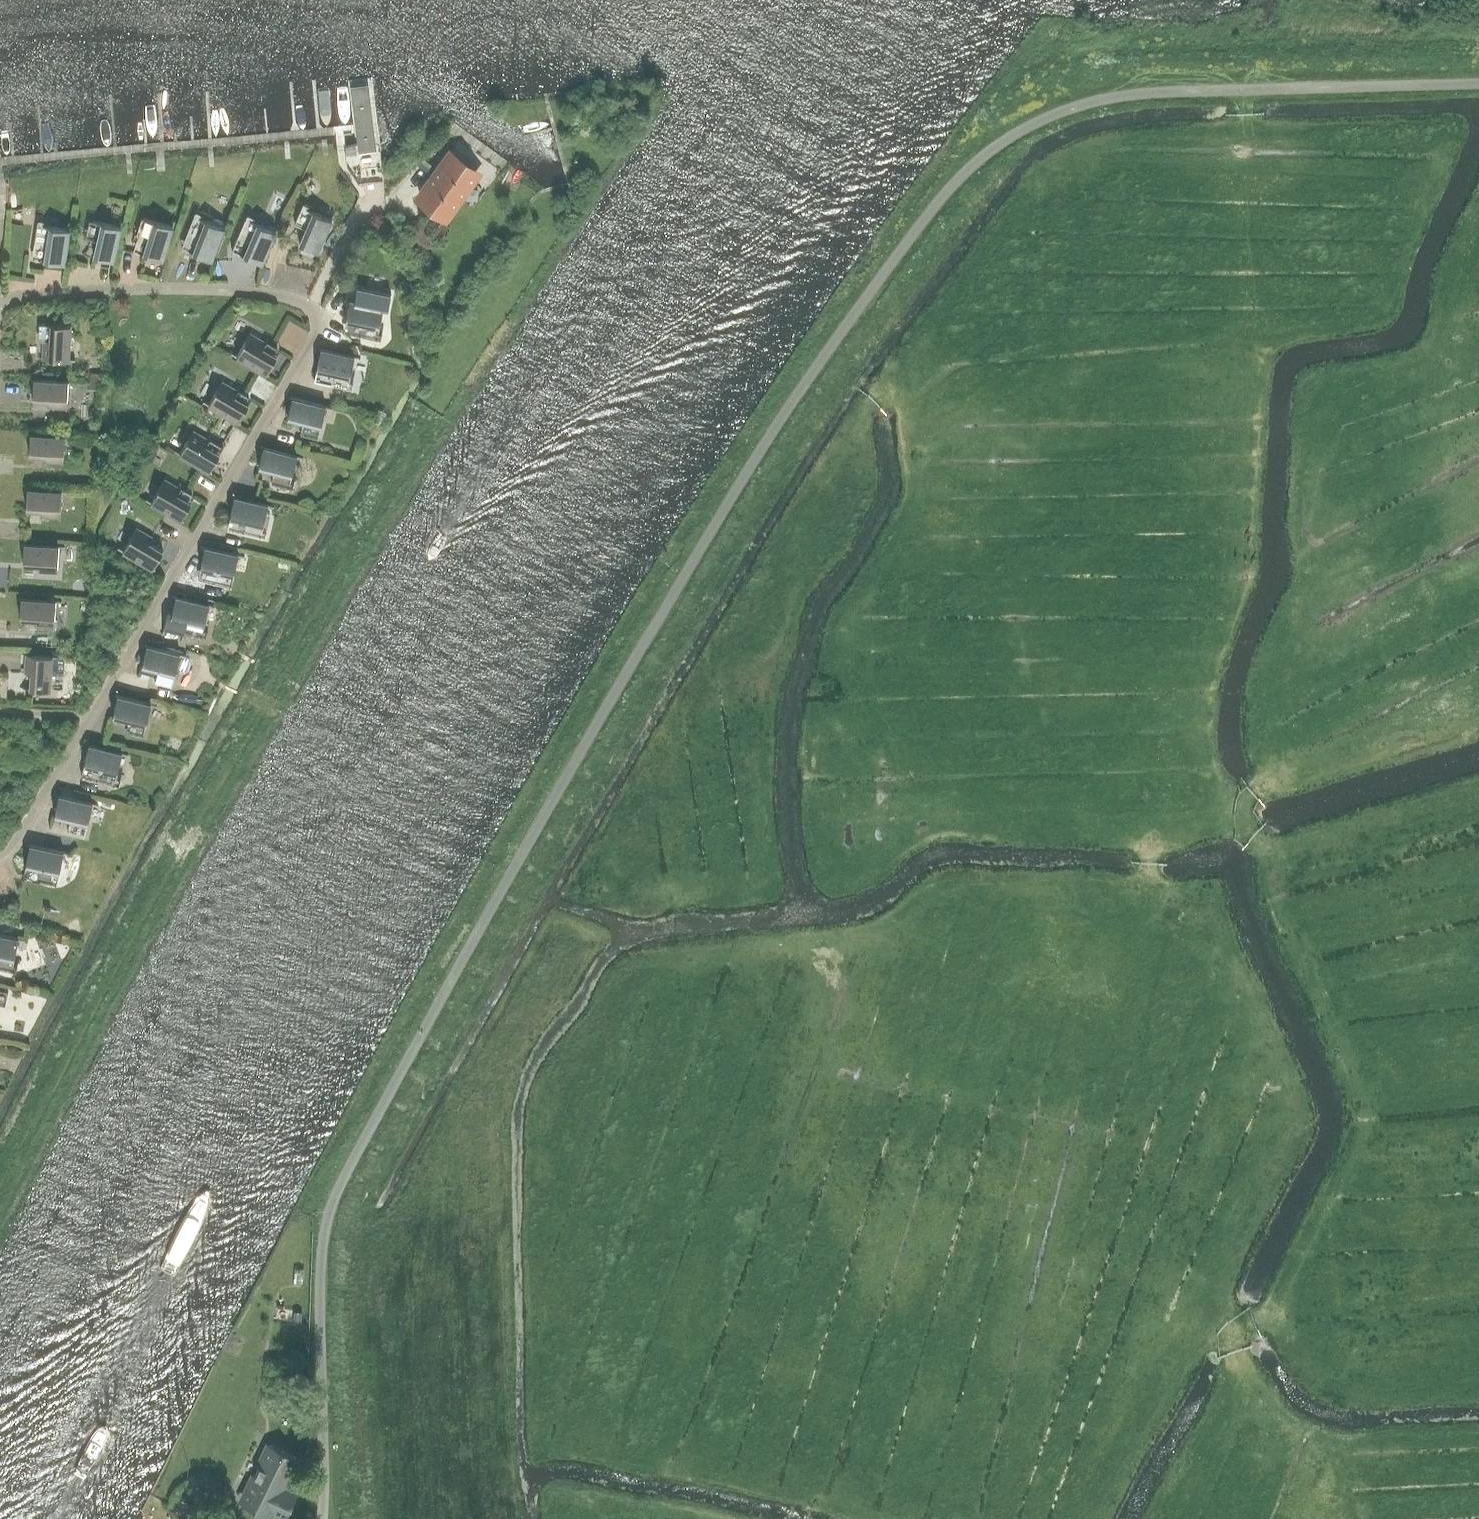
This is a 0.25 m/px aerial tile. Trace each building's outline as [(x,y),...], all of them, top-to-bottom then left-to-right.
[(368,83),(351,85),(359,148),(376,146),(368,83)] [(357,143),(348,145),(348,150),(349,153),(353,153),(359,152),(357,143)] [(447,216),(477,174),(450,155),(420,196),(447,216)] [(314,212),(303,207),(296,224),(307,228),(305,232),(300,243),(318,251),(317,254),(318,254),(335,214),(334,214),(332,219),(314,211),(314,212)] [(206,220),(195,216),(188,233),(199,237),(198,241),(193,252),(211,259),(211,262),(212,262),(227,222),(226,222),(224,227),(206,220)] [(155,221),(143,217),(138,235),(149,238),(148,242),(147,242),(144,254),(162,260),(162,262),(163,262),(176,221),(175,221),(173,226),(155,220),(155,221)] [(247,219),(233,251),(262,263),(261,265),(262,266),(279,226),(278,226),(276,231),(258,223),(258,224),(247,219)] [(384,235),(388,226),(372,219),(368,228),(384,235)] [(102,223),(91,220),(87,238),(98,240),(97,244),(94,256),(113,261),(113,263),(114,264),(123,222),(122,221),(121,227),(102,222),(102,223)] [(439,240),(448,228),(441,223),(433,235),(439,240)] [(64,266),(65,267),(71,224),(70,224),(69,229),(51,226),(51,227),(39,225),(36,243),(48,245),(47,249),(45,261),(64,264),(64,266)] [(428,248),(425,236),(412,240),(415,252),(428,248)] [(350,300),(346,319),(358,322),(362,322),(360,334),(378,338),(380,326),(384,309),(389,310),(392,295),(358,287),(355,300),(348,299),(347,300),(350,300)] [(70,359),(72,325),(51,324),(51,337),(51,341),(40,340),(39,358),(50,359),(76,361),(76,359),(70,359)] [(263,348),(269,339),(253,329),(247,339),(237,355),(233,352),(232,353),(269,375),(270,374),(268,373),(277,356),(267,350),(263,348)] [(317,369),(314,380),(330,383),(348,387),(351,376),(355,357),(361,358),(361,357),(319,348),(319,349),(321,349),(317,369)] [(235,396),(240,387),(225,378),(219,387),(209,404),(204,401),(204,402),(241,424),(242,422),(239,421),(249,404),(238,398),(235,396)] [(75,383),(75,382),(31,379),(31,380),(34,381),(33,400),(45,401),(50,401),(49,412),(67,413),(68,402),(69,383),(75,383)] [(332,407),(290,397),(290,398),(293,398),(288,417),(300,420),(304,421),(301,433),(318,437),(322,425),(322,426),(327,407),(332,409),(332,407)] [(206,445),(212,436),(196,427),(190,436),(180,453),(175,450),(175,451),(212,473),(213,472),(211,470),(220,454),(210,447),(210,448),(206,445)] [(71,438),(71,437),(28,434),(28,435),(31,435),(30,455),(42,456),(42,455),(46,456),(46,467),(64,468),(64,456),(65,456),(66,437),(71,438)] [(303,457),(261,446),(261,447),(264,448),(259,467),(271,470),(271,469),(275,470),(272,482),(289,487),(292,475),(293,475),(298,457),(303,458),(303,457)] [(177,494),(183,484),(167,475),(162,485),(161,485),(152,501),(147,499),(146,500),(184,521),(184,520),(182,519),(192,502),(181,496),(177,494)] [(68,492),(68,491),(25,489),(25,490),(28,490),(27,509),(39,510),(43,510),(43,521),(61,522),(61,511),(62,511),(63,492),(68,492)] [(274,506),(232,496),(232,497),(235,497),(230,516),(242,519),(246,520),(243,531),(261,536),(264,524),(269,505),(274,507),(274,506)] [(149,543),(155,533),(139,524),(133,534),(133,533),(123,550),(119,547),(118,548),(155,570),(156,569),(154,568),(164,551),(153,545),(149,543)] [(65,547),(65,546),(22,543),(22,545),(24,545),(23,564),(36,565),(40,565),(39,576),(57,577),(58,566),(59,547),(65,547)] [(245,555),(203,546),(203,547),(205,547),(201,567),(213,569),(217,570),(214,581),(232,585),(235,574),(239,555),(245,556),(245,555)] [(170,610),(168,610),(164,627),(184,632),(185,631),(202,636),(205,624),(210,605),(215,607),(216,606),(174,595),(173,596),(176,597),(172,612),(169,611),(170,610)] [(62,602),(62,601),(19,598),(19,599),(22,599),(20,619),(33,620),(33,619),(37,620),(36,631),(54,632),(55,621),(57,602),(62,602)] [(186,655),(145,644),(144,646),(147,646),(142,665),(154,668),(158,669),(155,680),(173,685),(176,673),(181,655),(186,656),(186,655)] [(33,655),(22,654),(21,672),(24,672),(23,689),(51,691),(53,657),(59,657),(59,656),(33,654),(33,655)] [(157,705),(115,695),(115,696),(118,696),(113,715),(125,718),(129,719),(126,730),(144,735),(147,723),(152,705),(157,706),(157,705)] [(89,745),(81,775),(115,784),(118,772),(123,754),(128,755),(129,754),(87,743),(86,745),(89,745)] [(99,804),(57,794),(57,795),(59,796),(55,815),(67,818),(67,817),(71,818),(68,830),(86,834),(89,822),(93,804),(99,805),(99,804)] [(70,853),(28,844),(28,845),(30,845),(26,865),(38,867),(42,868),(40,879),(57,883),(60,871),(64,853),(70,854),(70,853)] [(12,970),(15,958),(19,939),(25,940),(25,939),(0,934),(0,967),(12,970)] [(267,1443),(239,1501),(273,1518),(274,1516),(281,1518),(286,1518),(299,1493),(288,1488),(302,1459),(267,1443)]
